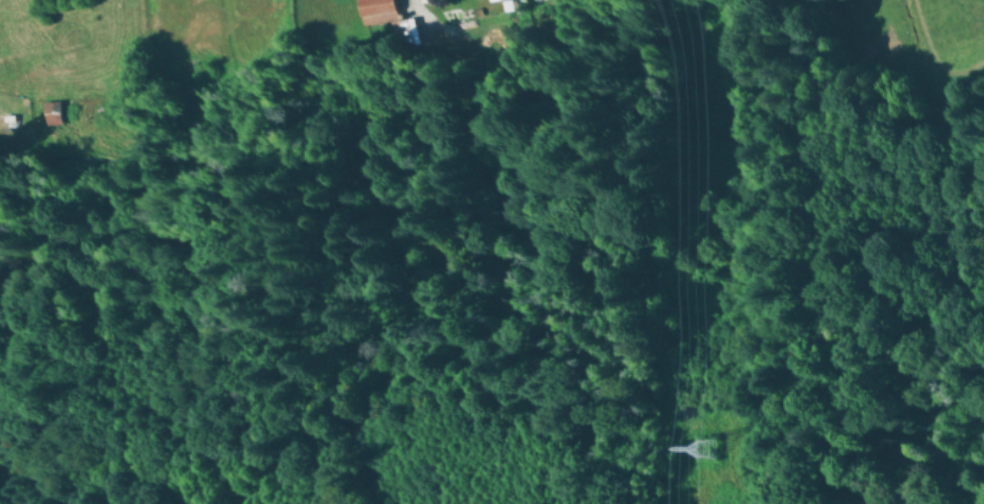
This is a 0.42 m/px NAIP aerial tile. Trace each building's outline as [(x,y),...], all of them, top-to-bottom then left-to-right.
[(363,23),(399,20),(397,0),(361,0),(363,23)] [(65,128),(65,105),(48,105),(48,128),(65,128)]
